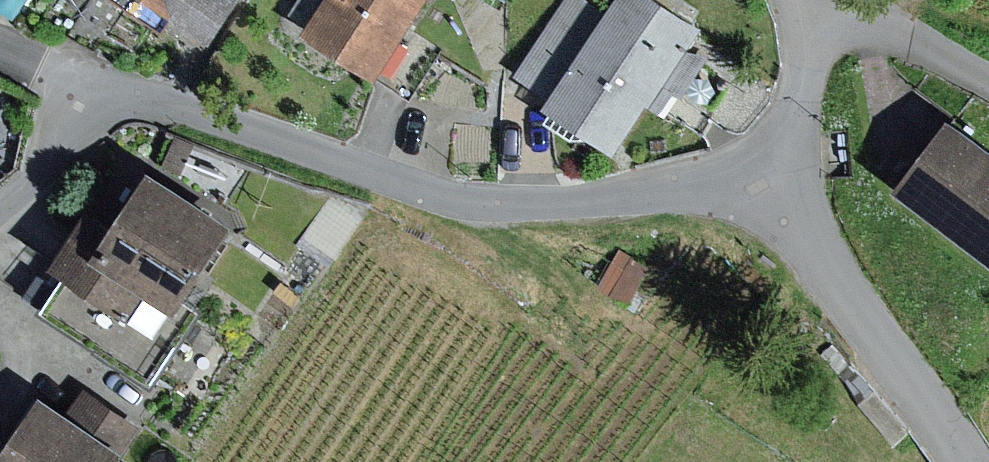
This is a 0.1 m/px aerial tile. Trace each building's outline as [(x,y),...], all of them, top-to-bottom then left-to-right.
[(215,38),(240,0),(156,0),(215,38)] [(303,32),(380,79),(429,0),(323,0),(303,32)] [(587,0),(564,0),(516,73),(551,96),(547,102),(618,148),(649,100),(663,109),(675,90),(685,96),(708,60),(691,49),(705,28),(661,0),(615,0),(607,13),(587,0)] [(950,117),(898,186),(988,255),(988,146),(950,117)] [(117,224),(90,207),(52,264),(66,273),(44,306),(155,379),(201,310),(184,300),(235,223),(153,169),(117,224)] [(651,265),(621,248),(599,286),(629,303),(651,265)] [(0,446),(0,461),(117,461),(143,425),(86,387),(70,409),(45,392),(5,450),(0,446)]
